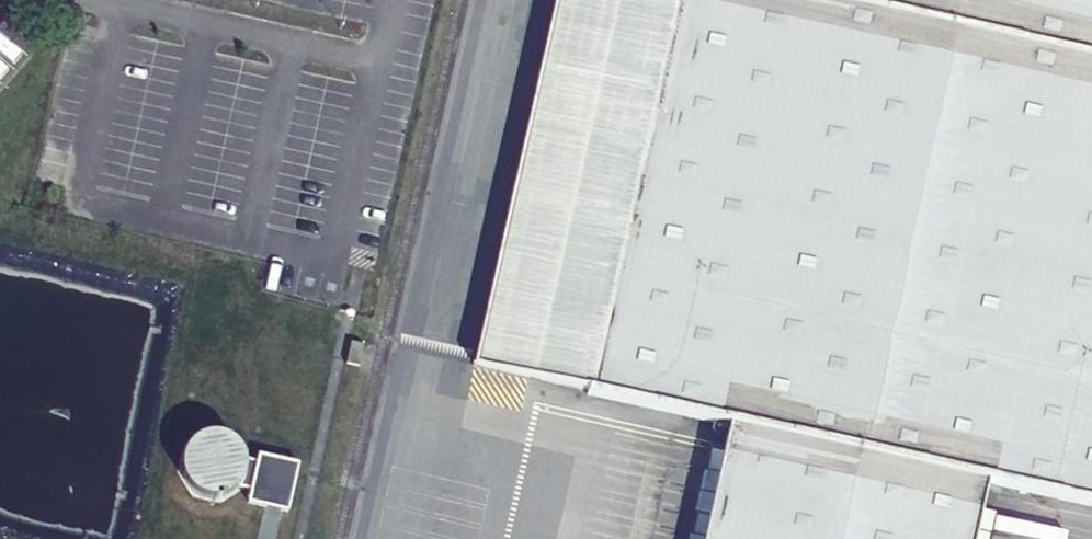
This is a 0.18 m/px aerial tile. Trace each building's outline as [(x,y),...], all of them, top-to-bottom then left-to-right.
[(475,361),(593,388),(731,421),(704,538),(971,538),(983,488),(983,486),(985,486),(1091,511),(1091,0),(560,0),(475,361)] [(356,352),(352,374),(364,377),(369,355),(356,352)]
